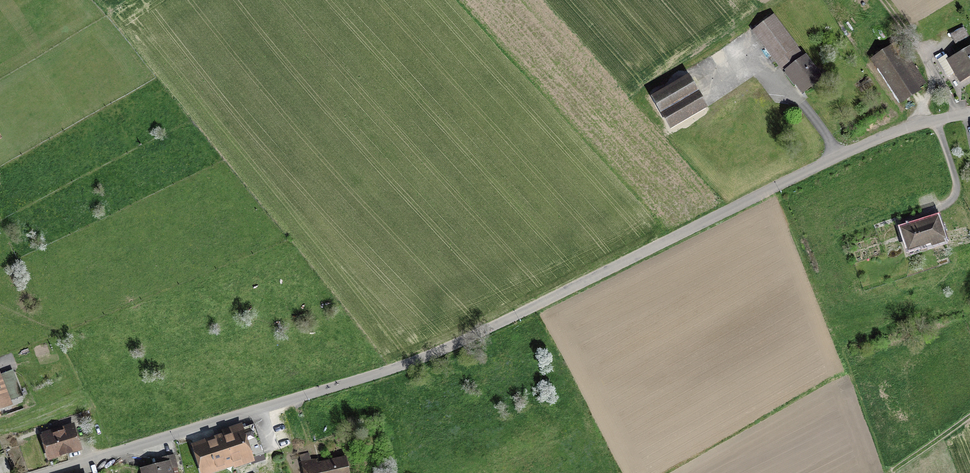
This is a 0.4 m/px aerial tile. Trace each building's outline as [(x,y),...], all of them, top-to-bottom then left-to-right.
[(773,16),(761,24),(759,21),(752,27),(776,60),(780,57),(790,70),(785,73),(794,85),(796,83),(802,91),(811,84),(809,81),(817,76),(773,16)] [(963,29),(951,36),(956,43),(967,36),(963,29)] [(902,102),(919,91),(891,48),(874,59),(902,102)] [(948,77),(956,72),(961,80),(969,75),(969,50),(950,62),(946,55),(938,60),(948,77)] [(690,79),(654,102),(670,130),(707,107),(690,79)] [(907,238),(904,239),(907,249),(931,241),(933,245),(944,241),(937,219),(904,230),(907,238)] [(0,372),(0,413),(14,408),(12,403),(22,398),(12,373),(2,376),(0,372)] [(191,447),(200,472),(218,472),(255,461),(243,424),(223,431),(225,436),(191,447)] [(75,426),(40,437),(49,465),(84,454),(75,426)] [(299,458),(303,472),(351,472),(347,458),(321,465),(320,460),(312,462),(310,455),(299,458)] [(141,469),(142,472),(175,472),(174,470),(178,469),(175,458),(166,460),(167,462),(141,469)]
